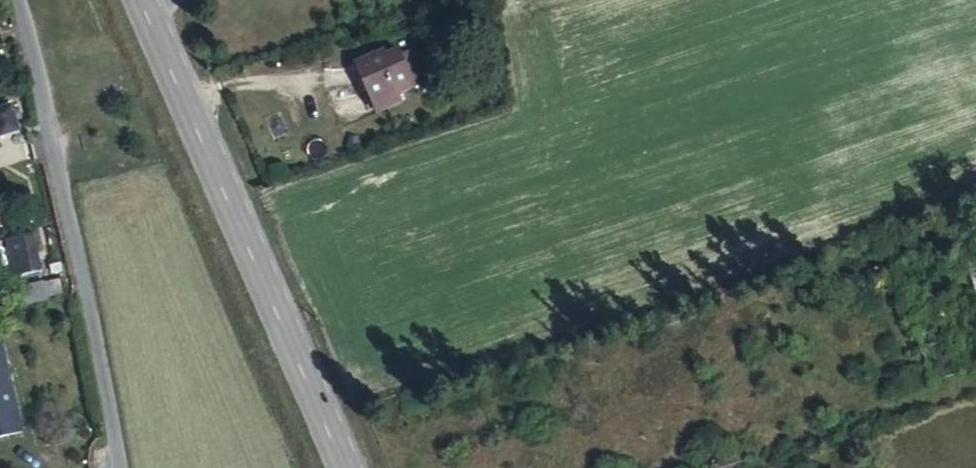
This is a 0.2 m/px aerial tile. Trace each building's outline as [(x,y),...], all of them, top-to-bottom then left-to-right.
[(353,69),(364,64),(362,58),(353,36),(349,28),(337,32),(335,26),(305,39),(328,92),(355,79),(353,69)] [(372,28),(353,36),(362,58),(381,51),(372,28)] [(0,114),(0,145),(19,137),(8,111),(0,114)] [(33,242),(9,250),(19,281),(44,274),(33,242)] [(0,348),(0,435),(21,430),(2,348),(0,348)]
